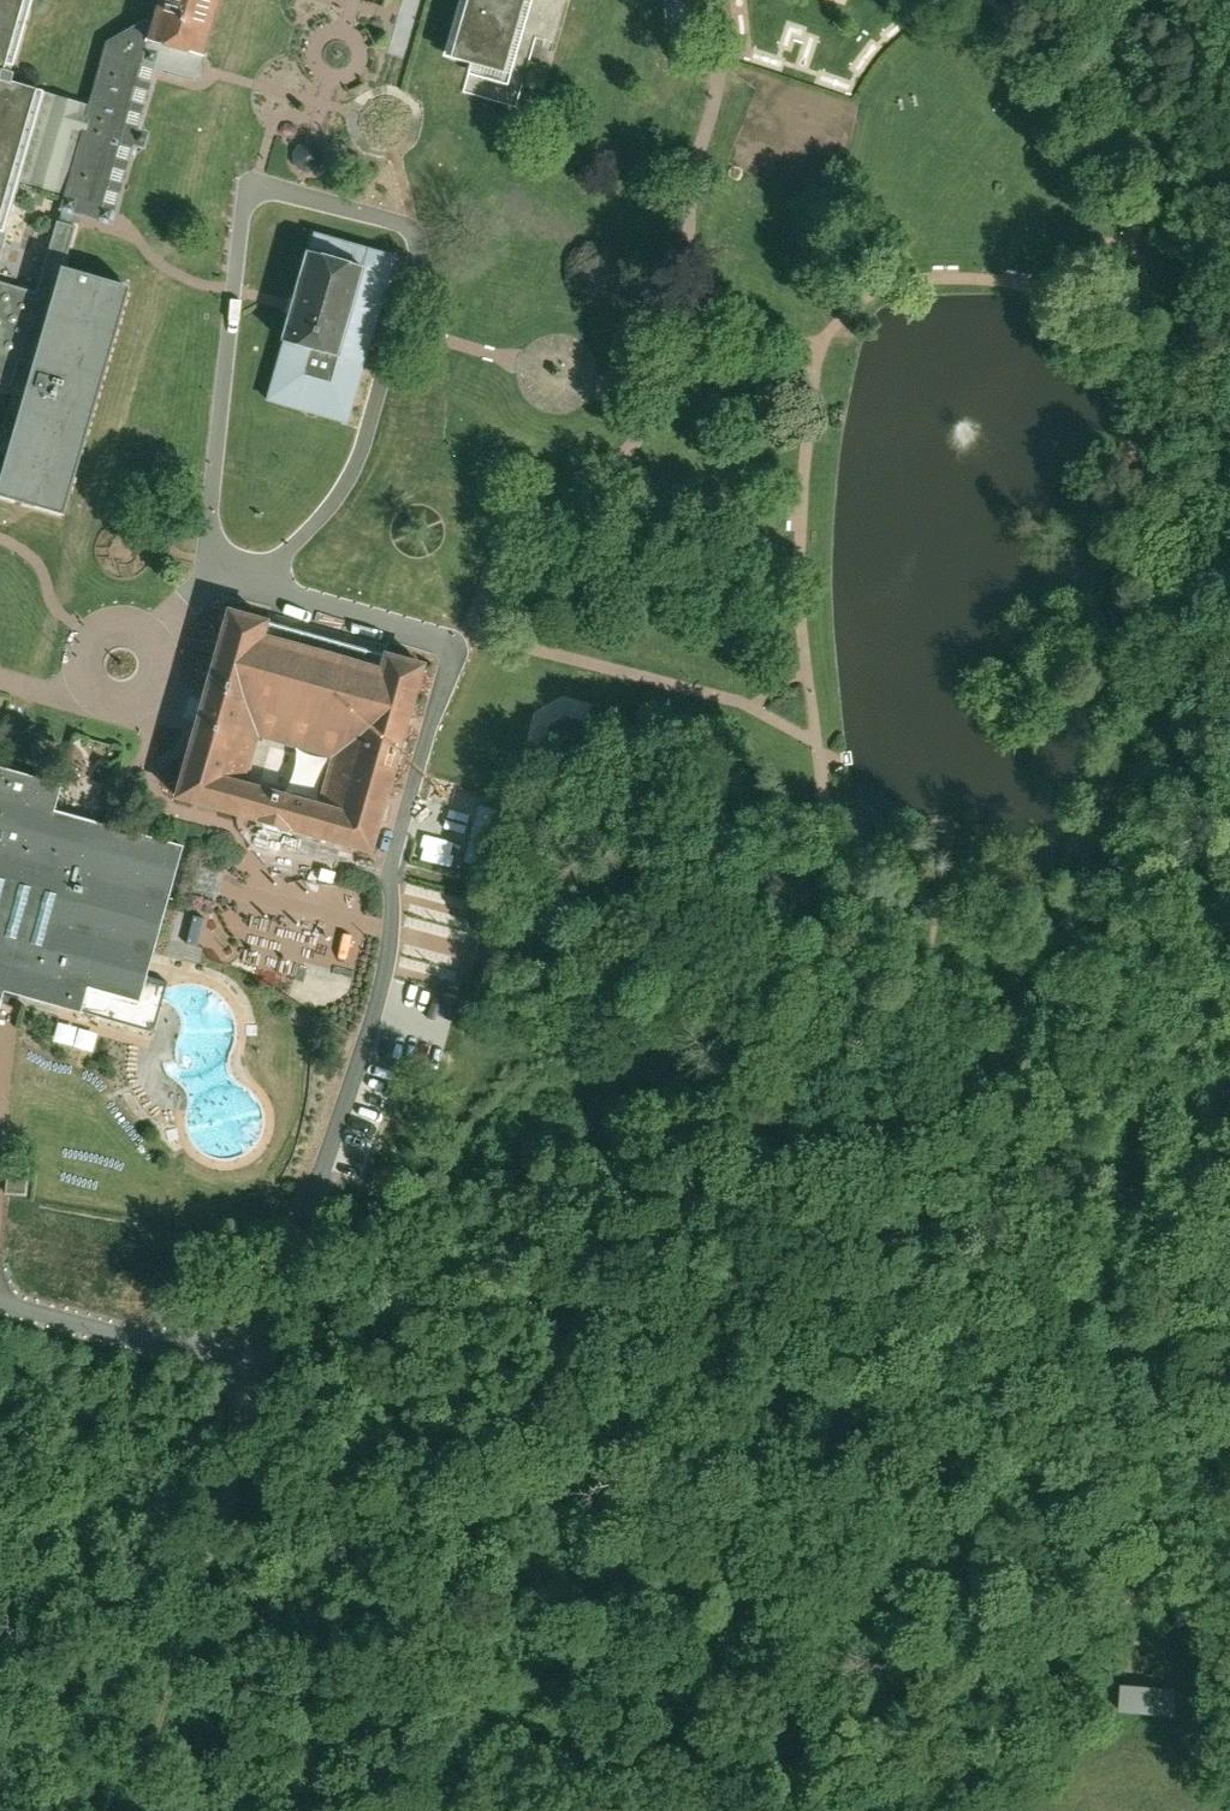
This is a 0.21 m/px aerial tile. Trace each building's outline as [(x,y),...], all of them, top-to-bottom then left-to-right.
[(26,188),(65,200),(60,216),(112,231),(115,221),(158,71),(201,83),(205,70),(225,0),(161,0),(153,26),(145,23),(110,39),(90,109),(51,98),(49,104),(6,92),(33,0),(0,0),(0,278),(26,188)] [(453,64),(470,69),(464,92),(518,108),(530,67),(519,64),(537,0),(471,0),(453,64)] [(317,147),(309,145),(301,148),(296,156),(296,163),(301,172),(310,174),(318,171),(323,164),(324,156),(317,147)] [(9,390),(17,361),(27,364),(0,457),(0,498),(60,516),(122,289),(65,273),(77,234),(56,228),(37,296),(0,286),(0,387),(9,390)] [(395,259),(308,236),(289,302),(262,404),(349,428),(395,259)] [(270,610),(222,597),(195,696),(168,795),(371,850),(423,657),(381,646),(377,662),(298,640),(264,631),(270,610)] [(574,680),(560,678),(545,681),(533,689),(523,701),(518,714),(518,729),(523,743),(531,754),(543,762),(556,766),(571,765),(584,760),(595,751),(602,739),(605,725),(604,711),(598,697),(588,687),(574,680)] [(77,1018),(150,1037),(156,1016),(161,997),(164,986),(145,981),(156,940),(179,853),(50,819),(58,791),(0,776),(0,997),(77,1018)] [(1177,1726),(1180,1697),(1124,1692),(1121,1721),(1177,1726)]
